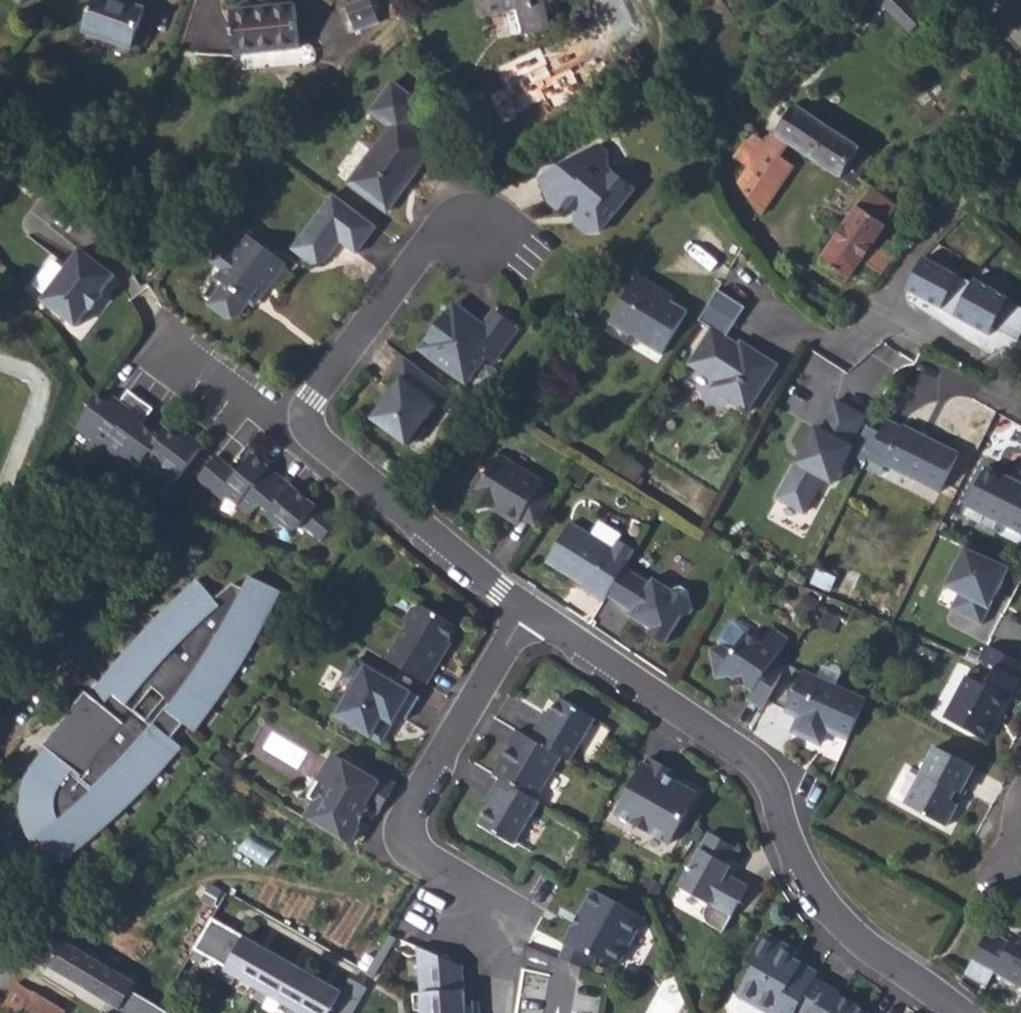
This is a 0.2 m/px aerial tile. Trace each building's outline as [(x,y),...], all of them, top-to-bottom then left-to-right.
[(128,47),(142,7),(124,0),(93,0),(83,32),(128,47)] [(376,14),(371,0),(363,0),(346,6),(352,23),(376,14)] [(480,16),(518,8),(521,33),(550,28),(545,0),(477,0),(480,16)] [(884,1),(912,32),(928,17),(913,0),(885,0),(884,1)] [(233,55),(298,48),(294,3),(230,10),(233,55)] [(352,23),(355,30),(378,21),(376,14),(352,23)] [(422,102),(392,80),(370,110),(390,125),(347,182),(370,199),(373,195),(388,206),(434,144),(406,123),(422,102)] [(774,134),(791,145),(855,186),(874,156),(794,104),(774,134)] [(765,140),(752,132),(735,157),(748,167),(738,183),(760,216),(796,166),(782,156),(765,140)] [(765,140),(782,156),(791,145),(774,134),(771,138),(768,137),(765,140)] [(596,142),(538,175),(546,198),(558,208),(562,202),(573,211),(574,221),(586,231),(598,230),(633,187),(607,166),(606,151),(596,142)] [(882,275),(893,261),(873,245),(900,206),(872,187),(822,261),(849,279),(862,260),(882,275)] [(374,224),(331,192),(290,247),(309,262),(321,260),(331,247),(330,242),(334,237),(337,239),(353,251),(374,224)] [(262,291),(284,261),(246,233),(231,252),(220,244),(208,259),(220,268),(213,276),(221,282),(205,302),(223,316),(235,314),(246,300),(256,286),(262,291)] [(77,249),(38,301),(74,327),(87,309),(89,310),(101,294),(99,293),(112,275),(77,249)] [(907,293),(989,337),(1010,299),(972,278),(970,282),(926,258),(907,293)] [(649,288),(652,282),(637,273),(607,320),(663,354),(688,312),(672,301),(649,288)] [(649,288),(672,301),(675,297),(652,282),(649,288)] [(256,286),(246,300),(252,305),(262,291),(256,286)] [(748,307),(719,288),(700,320),(713,328),(690,364),(717,381),(712,388),(749,412),(780,365),(751,347),(746,354),(739,349),(742,345),(741,345),(728,337),(748,307)] [(457,304),(454,302),(446,312),(449,314),(457,304)] [(457,304),(449,314),(446,312),(426,337),(430,340),(425,347),(436,355),(434,359),(454,374),(462,362),(473,371),(484,356),(492,362),(518,327),(494,309),(483,324),(476,325),(467,318),(471,315),(457,304)] [(471,315),(467,318),(476,325),(483,324),(471,315)] [(419,347),(434,359),(436,355),(425,347),(430,340),(426,337),(419,347)] [(743,341),(741,345),(742,345),(739,349),(746,354),(751,347),(743,341)] [(443,409),(455,394),(402,355),(391,369),(399,375),(368,417),(405,444),(406,442),(415,441),(425,427),(424,419),(436,403),(443,409)] [(462,362),(454,374),(465,382),(473,371),(462,362)] [(76,429),(180,483),(204,436),(121,393),(116,403),(95,392),(76,429)] [(820,421),(837,431),(850,408),(832,398),(820,421)] [(867,458),(885,468),(886,464),(941,492),(960,453),(929,437),(920,432),(904,424),(903,427),(887,419),(867,458)] [(920,432),(929,437),(931,432),(922,428),(920,432)] [(323,538),(340,518),(247,444),(231,463),(217,452),(199,474),(249,514),(259,502),(295,531),(302,522),(323,538)] [(534,525),(551,498),(537,489),(541,482),(501,456),(494,458),(486,471),(477,473),(469,486),(475,511),(491,507),(499,514),(500,512),(515,524),(519,517),(534,525)] [(1020,532),(1020,483),(986,466),(967,505),(1020,532)] [(779,522),(806,538),(820,511),(829,515),(839,498),(801,476),(776,520),(779,522)] [(623,566),(634,549),(617,539),(612,548),(569,522),(545,561),(580,583),(588,588),(586,592),(602,601),(605,595),(623,566)] [(985,622),(1013,566),(967,543),(946,584),(960,591),(952,607),(985,622)] [(649,582),(623,566),(605,595),(631,611),(628,615),(643,624),(649,628),(646,632),(664,643),(681,615),(690,613),(692,609),(688,590),(680,586),(670,588),(652,577),(649,582)] [(813,582),(830,590),(836,578),(819,569),(813,582)] [(56,865),(59,869),(73,857),(91,843),(117,820),(133,805),(157,779),(164,772),(172,763),(183,749),(180,746),(172,741),(185,725),(192,731),(196,734),(206,720),(219,702),(238,673),(250,655),(269,620),(276,606),(282,593),(278,592),(250,578),(244,591),(233,586),(216,602),(198,583),(191,588),(188,591),(171,605),(162,613),(146,629),(133,642),(123,654),(115,662),(109,672),(90,697),(85,693),(42,747),(46,750),(34,766),(30,773),(26,780),(23,788),(21,796),(20,805),(20,813),(21,821),(24,829),(27,837),(31,845),(37,840),(56,865)] [(580,583),(578,587),(586,592),(588,588),(580,583)] [(805,598),(798,611),(811,619),(818,605),(805,598)] [(406,623),(384,658),(426,683),(444,652),(441,650),(447,640),(456,625),(417,603),(416,605),(411,606),(404,617),(406,623)] [(821,607),(814,620),(827,628),(835,614),(821,607)] [(649,628),(643,624),(640,629),(646,632),(649,628)] [(762,709),(786,665),(775,658),(787,640),(771,629),(761,645),(745,634),(732,653),(724,647),(709,650),(715,679),(729,676),(735,674),(746,682),(743,685),(752,691),(746,699),(762,709)] [(441,650),(444,652),(450,642),(447,640),(441,650)] [(968,676),(946,717),(986,739),(1020,676),(1020,663),(989,646),(982,660),(996,667),(986,686),(968,676)] [(418,696),(355,658),(343,678),(353,683),(335,714),(381,741),(393,721),(383,714),(386,708),(405,719),(418,696)] [(832,727),(833,731),(846,737),(865,699),(835,685),(841,674),(823,665),(817,676),(804,669),(785,707),(799,714),(792,728),(818,741),(825,727),(827,724),(832,727)] [(735,674),(729,676),(743,685),(746,682),(735,674)] [(594,717),(558,696),(541,724),(537,722),(528,736),(515,729),(506,744),(508,745),(501,758),(503,759),(495,773),(498,776),(489,790),(493,793),(476,821),(512,843),(537,800),(534,798),(560,755),(568,760),(594,717)] [(959,803),(953,799),(957,790),(964,794),(977,769),(935,746),(904,803),(946,826),(959,803)] [(315,801),(305,817),(348,843),(351,838),(352,834),(353,830),(353,826),(353,823),(364,804),(378,812),(389,793),(368,781),(373,772),(344,755),(341,760),(332,755),(308,797),(315,801)] [(665,772),(668,766),(649,755),(645,761),(644,761),(616,811),(633,821),(635,817),(649,825),(647,829),(669,841),(698,790),(677,778),(665,772)] [(680,772),(668,766),(665,772),(677,778),(680,772)] [(394,785),(373,772),(368,781),(389,793),(394,785)] [(959,803),(964,794),(957,790),(953,799),(959,803)] [(635,817),(633,821),(647,829),(649,825),(635,817)] [(723,870),(728,863),(737,846),(710,830),(679,883),(707,900),(705,904),(704,906),(703,909),(703,911),(703,914),(704,917),(706,920),(709,922),(723,931),(750,886),(727,873),(723,870)] [(728,863),(723,870),(727,873),(732,865),(728,863)] [(643,917),(591,888),(575,917),(580,919),(577,924),(572,922),(561,943),(563,944),(558,958),(588,970),(593,956),(616,965),(643,917)] [(212,918),(189,957),(200,964),(205,956),(226,969),(220,979),(231,986),(236,978),(257,990),(253,998),(264,1005),(268,997),(289,1009),(287,1012),(353,1012),(367,991),(350,981),(342,995),(212,918)] [(982,981),(991,965),(996,968),(1020,982),(1020,930),(1019,929),(1013,937),(992,925),(966,972),(982,981)] [(793,958),(798,950),(764,931),(747,962),(753,965),(737,995),(769,1012),(795,1012),(815,976),(818,971),(801,962),(798,967),(790,963),(793,958)] [(392,942),(385,939),(370,966),(365,976),(372,980),(392,942)] [(47,967),(123,1012),(181,1012),(163,1002),(145,992),(61,942),(47,967)] [(463,1009),(459,969),(414,950),(419,1012),(472,1012),(472,1009),(463,1009)] [(801,962),(793,958),(790,963),(798,967),(801,962)] [(982,981),(988,984),(996,968),(991,965),(982,981)] [(815,976),(795,1012),(796,1012),(852,1012),(857,1003),(828,987),(829,983),(815,976)] [(11,1012),(63,1012),(64,1011),(34,992),(32,993),(15,983),(0,1008),(11,1012)]
